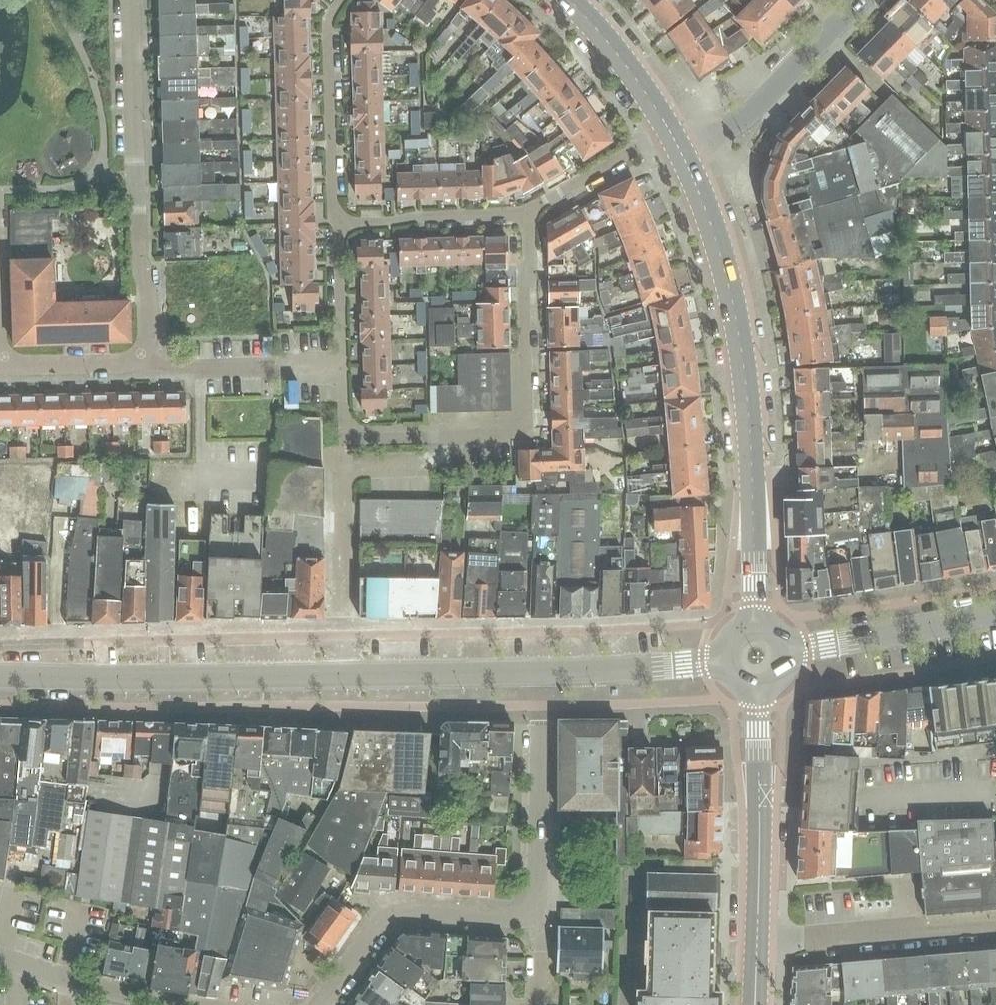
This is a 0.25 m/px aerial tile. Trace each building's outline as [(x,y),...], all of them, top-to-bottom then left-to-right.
[(234,4),(195,5),(195,0),(160,0),(160,15),(195,14),(234,13),(234,4)] [(312,1),(318,1),(316,0),(284,0),(283,0),(284,17),(306,18),(306,17),(310,17),(310,1),(312,1)] [(409,12),(410,12),(417,3),(413,0),(375,0),(391,13),(399,4),(409,12)] [(424,5),(431,11),(440,0),(428,0),(424,5)] [(478,25),(502,0),(468,0),(458,13),(450,23),(457,30),(468,16),(478,25)] [(467,37),(452,56),(460,64),(486,32),(497,41),(522,14),(511,4),(509,6),(502,0),(478,25),(467,37)] [(642,1),(645,1),(652,10),(664,0),(641,0),(642,1)] [(652,10),(658,18),(658,21),(662,26),(665,26),(667,29),(675,23),(695,6),(690,0),(664,0),(652,10)] [(669,32),(673,38),(670,40),(679,54),(711,31),(703,20),(723,5),(722,4),(718,0),(711,0),(677,26),(669,32)] [(760,42),(761,41),(764,43),(774,33),(771,30),(775,27),(776,28),(777,27),(750,0),(735,0),(744,9),(735,18),(753,35),(760,42)] [(782,0),(750,0),(777,27),(779,25),(778,24),(781,20),(784,23),(795,12),(782,0)] [(795,12),(806,0),(782,0),(795,12)] [(909,3),(916,10),(934,28),(938,32),(943,36),(948,30),(946,28),(938,20),(949,9),(940,0),(912,0),(909,3)] [(957,0),(940,0),(949,9),(957,0)] [(981,1),(981,0),(962,0),(958,5),(966,13),(966,19),(966,25),(968,25),(968,20),(995,19),(995,16),(994,14),(993,11),(990,8),(987,8),(981,1)] [(351,13),(352,30),(382,29),(382,12),(375,13),(375,3),(358,3),(358,12),(351,13)] [(934,28),(909,3),(907,5),(903,5),(898,11),(898,14),(891,22),(915,47),(925,57),(932,50),(922,40),(934,28)] [(417,14),(415,16),(425,24),(434,13),(431,11),(424,5),(417,14)] [(955,8),(951,12),(955,15),(958,19),(962,23),(966,19),(959,12),(959,11),(955,8)] [(161,36),(196,35),(196,36),(208,35),(234,35),(234,26),(196,27),(195,14),(160,15),(161,36)] [(497,41),(506,51),(495,61),(501,67),(506,63),(512,57),(538,34),(530,26),(532,24),(522,14),(497,41)] [(943,36),(942,37),(946,41),(962,24),(963,23),(962,23),(958,19),(955,15),(951,18),(954,20),(946,28),(948,30),(943,36)] [(273,18),(273,38),(307,38),(306,18),(284,17),(273,18)] [(727,34),(738,27),(729,19),(721,25),(727,34)] [(968,25),(966,25),(966,33),(962,34),(962,42),(966,42),(995,41),(995,27),(995,19),(968,20),(968,25)] [(872,36),(872,37),(899,64),(912,76),(917,70),(905,58),(915,47),(891,22),(888,24),(885,23),(879,29),(881,32),(874,39),(872,36)] [(239,39),(249,39),(248,27),(239,27),(239,39)] [(734,52),(742,47),(742,46),(749,41),(743,33),(740,30),(720,44),(718,41),(725,36),(724,36),(717,27),(711,31),(679,54),(688,67),(692,64),(694,68),(691,70),(695,77),(698,75),(699,76),(700,75),(703,78),(711,72),(709,69),(714,65),(716,68),(728,60),(726,57),(733,52),(734,52)] [(355,53),(383,52),(382,49),(382,29),(352,30),(351,30),(351,35),(350,35),(351,53),(355,53)] [(452,35),(445,30),(434,44),(441,49),(452,35)] [(406,39),(396,32),(391,39),(401,46),(406,39)] [(208,48),(208,35),(196,36),(196,35),(161,36),(162,57),(160,57),(160,58),(197,57),(197,58),(216,57),(216,48),(208,48)] [(857,56),(864,63),(883,81),(892,71),(905,83),(911,76),(912,76),(899,64),(872,37),(871,37),(874,39),(867,46),(864,45),(858,51),(859,54),(857,56)] [(273,46),(274,58),(309,58),(307,58),(307,38),(273,38),(273,46)] [(249,39),(239,39),(240,51),(249,51),(249,39)] [(512,57),(506,63),(484,84),(491,92),(513,71),(521,80),(550,57),(540,46),(538,48),(531,40),(512,57)] [(964,69),(995,67),(995,45),(971,45),(963,49),(963,60),(951,60),(951,69),(964,69)] [(235,46),(225,46),(225,57),(235,57),(235,46)] [(383,77),(383,67),(383,52),(355,53),(355,77),(383,77)] [(197,69),(197,58),(197,57),(160,58),(160,79),(235,76),(235,68),(197,69)] [(528,95),(499,118),(505,125),(540,97),(556,84),(564,77),(557,69),(559,67),(550,57),(521,80),(518,84),(528,95)] [(274,58),(274,79),(306,79),(305,74),(310,74),(310,71),(309,71),(309,58),(274,58)] [(410,76),(418,76),(418,64),(409,64),(410,76)] [(964,69),(964,81),(945,81),(945,91),(964,91),(964,89),(995,88),(995,67),(964,69)] [(240,81),(250,80),(250,68),(240,68),(240,81)] [(870,91),(846,68),(844,71),(841,71),(837,75),(837,78),(834,81),(835,82),(831,86),(830,85),(863,118),(870,112),(859,102),(870,91)] [(919,71),(914,76),(924,85),(928,80),(919,71)] [(162,79),(163,100),(198,99),(197,87),(236,86),(235,76),(160,79),(162,79)] [(418,76),(410,76),(410,88),(419,88),(418,76)] [(911,76),(905,83),(916,93),(922,87),(911,76)] [(355,77),(356,102),(384,101),(383,77),(355,77)] [(274,79),(275,100),(308,100),(310,99),(310,86),(311,86),(310,83),(306,83),(306,79),(274,79)] [(250,80),(240,81),(241,93),(250,93),(250,80)] [(573,89),(567,81),(566,80),(558,87),(522,117),(521,121),(527,124),(546,110),(554,121),(584,98),(575,87),(573,89)] [(812,102),(836,125),(837,125),(847,114),(857,125),(863,118),(830,85),(829,86),(830,87),(826,91),(825,90),(822,93),(819,93),(815,97),(815,100),(813,102),(812,102)] [(481,88),(474,93),(482,102),(489,96),(488,95),(481,88)] [(964,101),(945,102),(945,113),(964,112),(995,110),(995,88),(964,89),(964,91),(964,101)] [(788,164),(770,158),(767,166),(768,166),(764,177),(763,177),(762,179),(764,179),(763,200),(762,200),(768,221),(766,222),(898,183),(903,182),(903,178),(947,177),(946,168),(947,156),(947,147),(892,95),(855,132),(866,143),(835,152),(788,164)] [(163,100),(164,122),(198,120),(198,108),(236,107),(236,98),(198,99),(163,100)] [(564,133),(547,144),(552,151),(596,120),(590,112),(593,110),(584,98),(554,121),(564,133)] [(275,100),(275,120),(309,120),(308,100),(275,100)] [(355,127),(357,127),(384,126),(384,101),(356,102),(354,102),(355,127)] [(837,125),(836,125),(812,102),(794,121),(817,144),(821,140),(827,146),(828,145),(835,152),(866,143),(855,132),(849,138),(848,136),(837,125)] [(242,122),(251,122),(251,110),(241,110),(242,122)] [(964,112),(965,124),(945,124),(945,133),(965,133),(995,132),(995,110),(964,112)] [(435,112),(424,113),(424,129),(444,128),(444,121),(435,112)] [(411,125),(420,125),(420,113),(410,113),(411,125)] [(164,122),(164,143),(199,142),(199,130),(237,129),(236,120),(198,121),(198,120),(164,122)] [(275,120),(276,140),(309,140),(309,120),(275,120)] [(605,127),(602,129),(596,120),(552,151),(558,162),(563,171),(572,165),(565,153),(574,147),(577,151),(582,159),(610,141),(608,139),(611,137),(605,127)] [(788,164),(835,152),(828,145),(827,146),(821,140),(817,144),(794,121),(777,139),(770,158),(788,164)] [(251,122),(242,122),(242,134),(251,134),(251,122)] [(489,127),(494,137),(503,133),(494,124),(489,127)] [(420,125),(411,125),(411,137),(420,137),(420,125)] [(539,173),(544,182),(551,178),(554,179),(559,175),(560,172),(563,171),(558,162),(552,151),(547,144),(547,143),(545,144),(538,139),(529,144),(513,125),(505,131),(522,150),(528,154),(539,173)] [(357,127),(358,151),(385,151),(384,126),(357,127)] [(966,154),(995,153),(995,132),(965,133),(965,145),(947,145),(947,147),(947,156),(966,155),(966,154)] [(459,144),(459,135),(447,136),(447,144),(459,144)] [(459,135),(459,144),(471,144),(471,135),(459,135)] [(276,140),(276,141),(276,145),(277,161),(310,161),(309,140),(276,140)] [(416,141),(417,150),(429,149),(428,140),(416,141)] [(200,151),(235,150),(237,150),(237,141),(199,142),(164,143),(165,164),(163,164),(163,165),(200,163),(200,151)] [(417,150),(416,141),(404,141),(405,150),(417,150)] [(541,184),(535,175),(525,157),(515,162),(503,145),(498,147),(512,191),(522,188),(525,193),(528,191),(530,193),(537,189),(538,186),(541,184)] [(482,171),(482,187),(483,197),(486,197),(488,200),(496,200),(497,197),(501,197),(501,194),(512,191),(498,147),(492,148),(493,165),(482,166),(482,171)] [(243,151),(243,163),(252,162),(252,150),(243,151)] [(400,150),(388,150),(388,160),(401,159),(400,150)] [(358,151),(359,176),(381,176),(385,176),(385,151),(358,151)] [(966,176),(995,175),(995,153),(966,154),(966,155),(966,167),(946,168),(947,177),(953,177),(966,177),(966,176)] [(239,161),(200,163),(163,165),(163,173),(161,175),(161,182),(163,184),(163,186),(164,186),(164,188),(165,188),(165,201),(164,201),(164,202),(214,201),(226,201),(225,184),(214,184),(214,172),(239,172),(239,161)] [(277,175),(277,182),(311,182),(310,161),(277,161),(277,175)] [(252,162),(243,163),(243,175),(252,175),(252,162)] [(461,198),(460,164),(455,164),(455,171),(439,172),(440,199),(461,198)] [(483,197),(482,187),(482,171),(465,171),(465,164),(460,164),(461,198),(483,197)] [(423,165),(417,166),(419,199),(440,199),(439,172),(423,173),(423,165)] [(396,173),(397,190),(397,200),(419,199),(417,166),(412,166),(412,173),(396,173)] [(967,197),(995,196),(995,175),(966,176),(966,177),(953,177),(954,198),(967,198),(967,197)] [(377,201),(381,201),(381,191),(381,176),(359,176),(354,176),(355,194),(359,194),(359,201),(372,201),(372,202),(377,202),(377,201)] [(599,197),(609,219),(611,218),(642,203),(632,181),(612,190),(609,189),(604,192),(603,195),(599,197)] [(277,182),(278,202),(313,202),(313,201),(311,202),(311,182),(277,182)] [(898,183),(766,222),(766,224),(769,223),(770,227),(768,228),(768,230),(770,229),(775,245),(864,220),(862,215),(883,209),(884,213),(902,208),(903,199),(898,183)] [(239,184),(225,184),(226,201),(240,200),(239,184)] [(393,188),(384,189),(385,200),(385,201),(388,201),(392,201),(394,201),(394,200),(393,188)] [(244,192),(244,204),(253,203),(252,192),(244,192)] [(967,219),(995,218),(995,196),(967,197),(967,198),(967,211),(950,212),(950,207),(943,207),(943,220),(967,219)] [(584,217),(590,227),(609,219),(599,197),(579,209),(584,217)] [(214,201),(164,202),(164,211),(162,213),(162,219),(164,221),(165,224),(198,224),(198,212),(215,211),(214,201)] [(278,217),(278,223),(310,223),(310,218),(314,218),(314,215),(313,215),(313,202),(278,202),(278,217)] [(253,216),(253,203),(244,204),(244,216),(253,216)] [(617,230),(615,231),(603,236),(606,243),(652,225),(647,215),(649,212),(646,207),(643,206),(642,203),(611,218),(617,230)] [(592,231),(590,227),(584,217),(579,209),(579,208),(577,209),(574,209),(569,211),(569,214),(563,218),(565,222),(567,234),(574,247),(570,249),(577,262),(585,258),(577,245),(587,239),(588,240),(595,236),(592,231)] [(11,211),(11,212),(11,219),(11,220),(11,227),(11,228),(11,231),(11,236),(50,235),(49,210),(47,210),(46,210),(35,211),(35,210),(34,210),(34,211),(24,211),(24,210),(23,210),(23,211),(12,211),(11,211)] [(548,277),(558,277),(577,276),(577,262),(570,249),(574,247),(567,234),(565,222),(563,218),(556,221),(554,220),(549,223),(548,226),(546,227),(547,259),(548,277)] [(967,219),(967,232),(954,232),(954,241),(968,240),(968,241),(995,240),(995,218),(967,219)] [(866,229),(864,220),(775,245),(779,259),(777,260),(778,262),(780,261),(781,266),(779,266),(779,268),(815,260),(815,259),(821,258),(875,258),(895,252),(886,223),(866,229)] [(279,224),(279,244),(312,244),(314,243),(314,230),(315,230),(315,227),(310,227),(310,223),(278,223),(279,224)] [(623,245),(628,259),(660,248),(659,245),(660,242),(658,236),(655,235),(652,225),(606,243),(609,251),(623,245)] [(166,258),(176,258),(192,257),(192,256),(198,256),(198,239),(198,228),(188,228),(188,232),(165,233),(166,258)] [(256,249),(263,245),(257,234),(249,238),(256,249)] [(51,260),(50,235),(11,236),(11,237),(11,244),(11,245),(12,245),(12,253),(11,253),(11,254),(12,254),(12,261),(51,260)] [(485,265),(485,288),(507,287),(507,276),(501,276),(501,270),(507,269),(506,237),(504,237),(502,235),(496,235),(495,237),(484,237),(484,247),(485,265)] [(485,265),(484,247),(484,237),(462,238),(463,272),(468,272),(468,265),(485,265)] [(441,239),(442,266),(442,274),(447,274),(447,266),(458,265),(458,272),(463,272),(462,238),(441,239)] [(399,253),(399,265),(399,267),(416,267),(416,274),(421,274),(420,239),(398,240),(399,253)] [(421,274),(422,273),(425,273),(425,266),(442,266),(441,239),(420,239),(421,274)] [(383,265),(383,250),(382,240),(378,241),(378,240),(373,240),(373,241),(360,241),(361,249),(357,249),(357,267),(361,267),(388,266),(388,265),(383,265)] [(968,262),(995,261),(995,240),(968,241),(968,253),(944,254),(944,263),(968,262)] [(606,243),(598,246),(598,255),(609,251),(606,243)] [(312,244),(279,244),(280,265),(313,264),(312,244)] [(256,249),(261,259),(269,255),(263,245),(256,249)] [(660,248),(628,259),(632,273),(618,278),(620,286),(667,271),(664,260),(665,258),(664,252),(661,250),(660,248)] [(399,253),(390,253),(390,265),(399,265),(399,253)] [(842,280),(840,273),(825,275),(821,258),(815,259),(815,260),(779,268),(778,269),(779,271),(777,271),(781,290),(780,290),(781,294),(826,283),(842,280)] [(14,345),(64,344),(131,342),(129,301),(95,303),(95,295),(93,295),(93,296),(84,297),(84,296),(82,296),(83,303),(54,304),(53,260),(51,260),(12,261),(11,261),(14,345)] [(265,264),(270,276),(278,273),(274,261),(265,264)] [(995,282),(995,261),(968,262),(968,273),(947,274),(947,284),(969,283),(969,284),(995,282)] [(314,284),(313,264),(280,265),(280,285),(291,285),(318,285),(318,284),(314,284)] [(903,269),(903,285),(913,285),(914,264),(903,264),(903,269)] [(390,265),(390,278),(400,277),(399,267),(399,265),(390,265)] [(361,267),(362,291),(389,291),(388,266),(361,267)] [(642,303),(665,297),(674,294),(673,291),(675,288),(673,282),(670,281),(667,271),(620,286),(623,293),(637,289),(642,303)] [(558,304),(579,303),(579,280),(548,281),(548,290),(546,292),(546,298),(548,300),(548,304),(558,304)] [(789,317),(832,309),(828,292),(843,289),(842,280),(826,283),(781,294),(781,297),(782,296),(786,315),(789,315),(789,317)] [(168,328),(250,325),(249,319),(269,318),(268,281),(166,284),(168,328)] [(611,281),(599,284),(600,293),(608,290),(613,289),(611,281)] [(969,284),(969,295),(934,296),(934,306),(969,306),(969,305),(995,304),(995,282),(969,284)] [(291,285),(292,301),(292,311),(296,311),(297,312),(302,312),(302,311),(314,311),(314,302),(318,302),(318,285),(291,285)] [(903,286),(903,301),(904,301),(913,301),(913,286),(903,286)] [(485,288),(486,303),(475,304),(476,324),(490,324),(491,328),(509,328),(509,317),(511,315),(510,309),(509,307),(508,303),(508,287),(507,287),(485,288)] [(422,298),(422,290),(409,290),(410,299),(422,298)] [(608,290),(600,293),(600,298),(603,307),(612,304),(608,290)] [(390,316),(389,311),(389,291),(362,291),(363,316),(390,316)] [(465,301),(465,291),(453,292),(453,301),(465,301)] [(465,291),(465,301),(477,301),(477,291),(465,291)] [(899,294),(886,295),(886,305),(899,304),(899,294)] [(681,296),(674,298),(671,298),(648,306),(651,320),(635,324),(637,332),(686,321),(684,310),(686,308),(684,302),(682,300),(681,296)] [(443,297),(431,297),(431,306),(444,306),(443,297)] [(418,315),(428,315),(428,303),(418,303),(418,315)] [(273,313),(285,313),(285,304),(273,304),(273,313)] [(970,330),(995,327),(995,304),(969,305),(969,306),(969,318),(946,318),(946,333),(970,330)] [(594,315),(594,319),(578,319),(578,307),(548,308),(548,310),(547,311),(547,318),(549,319),(549,328),(606,325),(602,315),(594,315)] [(454,308),(444,308),(428,308),(429,347),(454,346),(454,308)] [(834,326),(832,309),(789,317),(789,318),(787,319),(790,338),(789,338),(789,341),(835,335),(851,333),(849,325),(849,324),(834,326)] [(428,315),(418,315),(418,327),(428,327),(428,315)] [(361,341),(363,341),(390,340),(390,322),(390,316),(363,316),(360,316),(361,341)] [(946,318),(929,318),(929,338),(946,337),(946,335),(946,333),(946,318)] [(624,345),(655,337),(658,352),(691,345),(690,342),(692,339),(691,333),(688,332),(686,321),(637,332),(622,336),(624,345)] [(470,324),(456,324),(457,339),(474,338),(474,335),(476,335),(477,349),(510,348),(510,345),(511,342),(509,338),(509,328),(491,328),(490,324),(476,324),(470,324)] [(620,327),(611,329),(614,338),(622,336),(637,332),(635,324),(620,327)] [(865,324),(849,325),(851,333),(851,334),(862,333),(865,333),(865,324)] [(547,344),(549,346),(550,348),(579,347),(612,345),(606,325),(549,328),(549,337),(547,338),(547,344)] [(964,357),(975,354),(995,350),(995,327),(970,330),(974,346),(961,349),(962,357),(964,357)] [(795,365),(805,364),(838,360),(836,344),(852,342),(851,334),(851,333),(835,335),(789,341),(789,344),(790,344),(793,364),(795,363),(795,365)] [(899,334),(883,335),(884,362),(900,362),(899,334)] [(390,340),(363,341),(364,365),(391,364),(390,340)] [(659,365),(642,367),(629,369),(630,377),(694,369),(693,359),(695,356),(694,350),(691,348),(691,345),(658,352),(659,365)] [(927,363),(947,363),(947,349),(926,350),(927,363)] [(609,350),(550,352),(550,372),(582,371),(589,371),(589,362),(610,361),(609,350)] [(978,367),(960,371),(962,380),(980,376),(980,375),(995,372),(995,350),(975,354),(978,367)] [(419,363),(429,363),(429,351),(419,351),(419,363)] [(510,353),(509,353),(457,354),(458,386),(458,412),(511,411),(511,410),(510,410),(510,400),(511,400),(511,398),(510,398),(510,388),(511,388),(510,387),(509,377),(510,377),(510,376),(509,376),(509,366),(510,366),(510,364),(509,364),(509,354),(510,354),(510,353)] [(429,363),(419,363),(419,375),(430,375),(429,363)] [(364,365),(365,390),(392,390),(391,374),(391,364),(364,365)] [(946,364),(862,367),(863,443),(901,441),(903,489),(903,490),(904,490),(909,489),(909,488),(928,486),(952,484),(952,481),(950,447),(950,437),(949,426),(948,415),(948,414),(946,364)] [(854,391),(853,367),(804,368),(794,369),(795,392),(796,392),(854,391)] [(663,397),(687,395),(697,394),(697,390),(699,388),(698,382),(695,380),(694,369),(630,377),(627,378),(628,387),(661,382),(663,397)] [(956,369),(948,371),(950,381),(959,379),(956,369)] [(612,380),(611,380),(591,380),(591,382),(582,383),(582,371),(550,372),(551,390),(613,389),(612,380)] [(983,387),(985,396),(995,394),(995,372),(980,375),(980,376),(983,387)] [(458,412),(458,386),(437,386),(437,413),(446,413),(446,412),(456,412),(458,412)] [(551,411),(583,410),(583,401),(613,400),(613,389),(551,390),(551,410),(551,411)] [(387,415),(387,405),(387,397),(386,392),(392,392),(392,390),(365,390),(361,390),(361,408),(365,408),(365,415),(378,415),(378,416),(383,416),(383,415),(387,415)] [(416,414),(427,413),(426,390),(415,390),(416,414)] [(854,391),(796,392),(797,404),(795,406),(795,411),(797,413),(797,417),(830,416),(829,399),(854,399),(854,391)] [(185,392),(160,393),(161,423),(186,422),(185,392)] [(136,393),(112,394),(113,424),(137,423),(136,393)] [(136,393),(137,423),(161,423),(160,393),(136,393)] [(88,394),(64,395),(65,425),(89,424),(88,394)] [(112,394),(88,394),(89,424),(113,424),(112,394)] [(985,396),(988,409),(976,411),(975,408),(948,414),(948,415),(949,426),(955,425),(989,418),(989,417),(995,416),(995,394),(985,396)] [(40,395),(16,396),(17,425),(41,425),(40,395)] [(40,395),(41,425),(65,425),(64,395),(40,395)] [(17,425),(16,396),(0,396),(0,426),(17,425)] [(697,401),(697,398),(687,399),(663,401),(664,416),(636,420),(625,421),(625,431),(649,428),(648,427),(699,422),(698,412),(700,409),(700,403),(697,401)] [(551,411),(551,430),(616,428),(616,418),(583,419),(583,410),(551,411)] [(856,441),(856,435),(846,436),(846,432),(830,432),(830,416),(797,417),(798,420),(795,421),(795,431),(798,431),(798,442),(856,441)] [(961,435),(950,437),(950,447),(972,443),(994,438),(993,438),(995,438),(995,416),(989,417),(989,418),(992,429),(961,435)] [(272,465),(323,468),(322,449),(322,417),(320,417),(320,418),(279,417),(278,437),(277,446),(274,446),(272,465)] [(666,434),(667,449),(701,446),(701,443),(703,440),(703,434),(700,432),(699,422),(648,427),(649,428),(649,435),(666,434)] [(584,449),(584,440),(623,439),(622,428),(616,428),(551,430),(551,431),(552,431),(553,449),(584,449)] [(856,441),(798,442),(799,454),(796,454),(796,465),(799,465),(799,468),(809,468),(831,467),(830,450),(857,450),(856,441)] [(975,454),(972,443),(950,447),(952,481),(990,474),(995,473),(995,450),(975,454)] [(162,444),(154,444),(154,456),(162,456),(162,444)] [(162,456),(170,455),(170,444),(162,444),(162,456)] [(113,445),(105,445),(105,457),(113,456),(113,445)] [(113,456),(121,456),(121,445),(113,445),(113,456)] [(65,446),(57,446),(57,458),(65,457),(65,446)] [(65,457),(73,457),(73,446),(65,446),(65,457)] [(667,449),(669,464),(652,466),(653,474),(704,469),(703,459),(705,456),(704,451),(702,448),(701,446),(667,449)] [(17,447),(9,447),(9,458),(18,458),(17,447)] [(18,458),(26,458),(26,447),(17,447),(18,458)] [(544,490),(544,485),(543,485),(543,471),(539,471),(539,450),(539,449),(518,450),(519,460),(519,481),(535,481),(535,485),(536,485),(537,490),(544,490)] [(539,450),(539,471),(543,471),(543,485),(544,485),(558,484),(558,483),(569,482),(586,482),(585,467),(586,466),(586,457),(585,457),(584,449),(553,449),(539,450)] [(97,536),(100,484),(101,464),(91,464),(84,501),(81,517),(77,517),(69,556),(66,625),(92,624),(97,536)] [(259,618),(286,618),(292,618),(296,557),(324,557),(323,516),(323,469),(323,468),(272,465),(268,511),(269,511),(265,549),(262,549),(262,560),(259,618)] [(809,468),(799,468),(800,490),(821,489),(821,488),(848,487),(852,486),(857,486),(856,467),(831,467),(809,468)] [(670,481),(671,496),(703,494),(704,494),(706,493),(705,490),(708,488),(707,482),(705,480),(704,469),(653,474),(653,483),(670,481)] [(653,474),(639,476),(640,484),(653,483),(653,474)] [(586,482),(569,482),(569,494),(600,493),(597,481),(593,482),(586,482)] [(962,574),(969,573),(963,547),(965,546),(962,533),(960,518),(954,484),(952,484),(928,486),(930,500),(934,532),(943,578),(946,577),(946,576),(962,573),(962,574)] [(502,497),(502,491),(502,485),(469,485),(468,497),(466,520),(494,520),(501,521),(502,497)] [(853,498),(852,486),(848,487),(821,488),(821,489),(800,490),(786,490),(786,491),(793,491),(793,499),(786,499),(787,537),(812,536),(815,531),(823,530),(824,530),(844,527),(844,525),(854,524),(853,498)] [(824,535),(825,550),(843,547),(847,547),(849,547),(869,544),(874,589),(897,585),(890,532),(888,497),(887,488),(887,486),(862,486),(857,486),(852,486),(853,498),(854,524),(844,525),(844,527),(824,530),(824,535)] [(928,486),(909,488),(909,489),(910,502),(930,500),(928,486)] [(903,489),(887,488),(888,497),(904,497),(904,490),(903,490),(903,489)] [(583,617),(584,589),(598,589),(599,546),(599,538),(600,493),(569,494),(560,494),(560,495),(557,535),(557,588),(561,588),(560,613),(560,617),(580,617),(583,617)] [(671,496),(648,497),(649,510),(652,510),(677,508),(705,506),(704,494),(703,494),(671,496)] [(557,535),(560,495),(532,495),(530,531),(534,535),(531,617),(555,617),(556,613),(557,588),(557,535)] [(444,500),(443,500),(360,500),(359,618),(436,618),(444,500)] [(145,559),(144,586),(145,586),(145,622),(145,623),(172,621),(173,592),(174,592),(174,505),(147,505),(145,553),(145,559)] [(652,510),(654,532),(678,530),(678,549),(682,554),(684,610),(711,608),(705,506),(652,510)] [(206,619),(216,619),(216,617),(232,618),(242,618),(242,616),(258,617),(258,618),(259,618),(262,560),(262,549),(264,515),(244,515),(243,533),(229,532),(230,514),(210,514),(206,619)] [(963,547),(969,573),(987,570),(979,521),(978,516),(969,517),(960,518),(962,533),(965,546),(963,547)] [(979,521),(987,570),(995,569),(995,519),(979,521)] [(913,535),(913,529),(890,532),(897,585),(919,582),(913,535)] [(812,577),(811,570),(827,568),(827,565),(825,550),(824,535),(824,530),(823,530),(815,531),(812,536),(787,537),(788,579),(788,580),(789,594),(788,594),(788,596),(789,596),(793,599),(793,600),(794,600),(794,599),(805,598),(805,599),(806,599),(811,598),(811,599),(812,599),(812,598),(813,598),(812,577)] [(528,533),(500,531),(499,558),(498,585),(496,618),(524,618),(524,617),(525,591),(526,591),(527,571),(526,571),(528,533)] [(943,578),(934,532),(913,535),(919,582),(921,581),(920,575),(924,574),(926,578),(927,580),(943,578)] [(436,618),(459,618),(463,552),(450,551),(451,533),(443,533),(436,618)] [(119,624),(119,623),(121,600),(119,600),(123,537),(97,536),(92,624),(119,624)] [(496,618),(498,585),(499,558),(498,558),(499,539),(469,538),(468,558),(467,583),(465,583),(465,585),(464,618),(496,618)] [(178,539),(177,592),(177,621),(202,619),(203,597),(202,597),(203,589),(203,588),(205,551),(205,540),(178,539)] [(624,614),(649,612),(650,570),(650,567),(634,568),(634,539),(623,539),(623,568),(624,614)] [(23,561),(24,625),(46,625),(46,543),(24,541),(23,541),(22,561),(23,561)] [(667,543),(667,556),(676,556),(676,544),(667,543)] [(855,592),(874,589),(869,544),(849,547),(854,582),(855,592)] [(620,615),(620,614),(621,547),(599,546),(598,589),(597,616),(620,615)] [(825,550),(827,565),(827,568),(828,575),(830,596),(853,593),(849,562),(847,547),(843,547),(825,550)] [(681,610),(678,556),(676,556),(667,556),(667,570),(650,570),(649,612),(681,610)] [(324,558),(324,557),(296,557),(292,618),(317,618),(317,617),(320,615),(322,612),(323,612),(324,558)] [(127,559),(126,586),(123,586),(122,623),(145,623),(145,622),(145,586),(144,586),(145,559),(127,559)] [(0,562),(0,625),(24,625),(23,561),(22,561),(0,562)] [(812,577),(813,598),(830,596),(828,575),(812,577)] [(583,617),(597,616),(598,589),(584,589),(583,617)] [(933,731),(933,732),(995,723),(995,677),(928,687),(933,731)] [(927,725),(927,687),(906,689),(906,713),(905,713),(905,732),(904,750),(914,750),(913,727),(927,725)] [(881,692),(880,692),(878,751),(880,751),(880,755),(904,757),(904,750),(905,732),(905,713),(906,713),(906,689),(904,689),(895,690),(895,691),(892,691),(892,692),(881,693),(881,692)] [(855,696),(853,733),(873,733),(876,693),(855,696)] [(852,746),(853,733),(855,696),(832,698),(829,745),(852,746)] [(806,724),(805,743),(828,745),(829,745),(832,698),(812,700),(809,704),(808,704),(806,724)] [(24,719),(1,719),(1,720),(0,720),(0,880),(4,880),(9,844),(12,822),(24,719)] [(31,847),(31,845),(46,730),(47,720),(24,719),(12,822),(9,844),(31,847)] [(558,805),(558,809),(568,809),(616,809),(616,840),(616,858),(616,866),(638,866),(639,843),(638,834),(637,817),(627,817),(627,759),(627,749),(627,721),(625,720),(625,721),(619,721),(619,720),(617,720),(617,719),(613,720),(562,721),(562,720),(558,720),(558,724),(559,724),(559,745),(558,745),(558,749),(559,749),(559,780),(558,780),(558,784),(559,784),(559,805),(558,805)] [(65,795),(66,784),(73,721),(47,720),(46,730),(31,845),(46,848),(49,830),(60,832),(65,795)] [(94,721),(73,721),(66,784),(65,795),(86,797),(88,775),(90,762),(94,721)] [(133,722),(98,721),(95,757),(130,758),(133,722)] [(137,722),(134,755),(152,755),(151,762),(162,762),(172,763),(173,763),(174,758),(172,758),(175,734),(175,731),(175,724),(166,724),(137,722)] [(468,760),(469,723),(449,723),(449,722),(447,722),(443,724),(441,728),(440,728),(440,730),(440,734),(438,781),(458,782),(459,766),(468,766),(468,760)] [(506,825),(507,813),(510,772),(492,770),(493,761),(488,761),(487,723),(469,723),(468,760),(470,760),(469,772),(477,773),(477,782),(490,790),(487,824),(506,825)] [(512,761),(513,734),(513,724),(488,723),(487,723),(488,761),(493,761),(492,770),(510,772),(511,771),(511,761),(512,761)] [(208,735),(208,725),(187,724),(187,725),(177,725),(177,724),(175,724),(175,731),(175,734),(172,758),(174,758),(173,763),(172,763),(170,776),(202,777),(203,777),(204,761),(208,735)] [(230,811),(234,767),(233,767),(237,727),(235,727),(235,728),(212,726),(212,725),(208,725),(208,735),(204,761),(203,777),(202,777),(199,806),(230,811)] [(263,727),(237,727),(233,767),(234,767),(230,811),(229,820),(257,823),(263,824),(264,824),(267,811),(269,791),(270,787),(260,786),(262,753),(263,737),(263,727)] [(262,753),(290,756),(291,739),(291,729),(263,727),(263,737),(262,753)] [(262,753),(260,786),(270,787),(269,791),(272,792),(287,794),(311,797),(314,757),(316,730),(291,729),(291,739),(290,756),(262,753)] [(378,815),(431,819),(433,793),(427,792),(430,743),(431,733),(422,733),(422,734),(412,734),(412,732),(397,732),(397,733),(387,733),(387,732),(372,731),(372,732),(362,732),(362,731),(353,730),(353,732),(339,790),(335,794),(307,844),(329,863),(354,876),(378,815)] [(335,731),(316,730),(316,740),(314,757),(311,797),(326,799),(336,776),(346,733),(347,732),(335,731)] [(805,743),(805,744),(812,745),(811,756),(810,756),(809,766),(803,765),(802,789),(801,796),(801,804),(799,828),(846,831),(848,807),(849,800),(849,793),(851,770),(857,770),(858,757),(828,755),(828,745),(805,743)] [(859,755),(858,757),(871,758),(871,748),(855,747),(854,755),(859,755)] [(685,749),(685,772),(721,769),(722,767),(721,765),(722,753),(717,748),(705,748),(704,749),(700,749),(699,748),(685,749)] [(630,815),(637,815),(637,817),(638,834),(660,834),(660,812),(658,813),(658,812),(658,809),(658,804),(658,795),(658,782),(657,782),(657,761),(653,761),(652,749),(629,749),(629,759),(629,797),(630,797),(630,815)] [(680,749),(657,749),(657,761),(657,782),(658,782),(681,782),(680,749)] [(90,762),(88,775),(97,776),(98,762),(90,762)] [(124,764),(124,778),(132,778),(133,765),(124,764)] [(133,765),(132,778),(141,779),(142,765),(133,765)] [(720,811),(721,769),(685,772),(686,795),(686,808),(686,811),(710,810),(720,811)] [(137,813),(141,785),(118,781),(102,779),(98,805),(98,806),(122,810),(122,811),(137,813)] [(146,842),(140,883),(178,889),(191,797),(163,793),(156,843),(146,842)] [(658,795),(658,804),(676,804),(677,805),(681,804),(681,795),(658,795)] [(94,804),(81,896),(109,900),(122,811),(122,810),(98,806),(98,805),(94,804)] [(216,885),(217,885),(226,838),(229,820),(230,811),(199,806),(198,815),(195,814),(194,825),(186,880),(216,885)] [(83,822),(84,811),(84,810),(75,809),(73,821),(83,822)] [(308,809),(298,825),(307,829),(315,816),(316,814),(308,809)] [(710,852),(720,852),(720,830),(718,830),(718,826),(720,826),(720,811),(710,810),(683,812),(682,841),(684,841),(683,858),(710,858),(710,852)] [(83,822),(79,849),(83,849),(89,811),(84,811),(83,822)] [(269,814),(257,823),(263,824),(264,824),(268,824),(272,815),(269,814)] [(272,815),(268,824),(275,825),(279,817),(272,815)] [(267,844),(253,880),(272,887),(287,857),(307,829),(298,825),(279,817),(275,825),(267,844)] [(384,831),(385,817),(380,817),(374,830),(384,831)] [(994,841),(992,818),(916,820),(917,829),(920,871),(921,871),(921,879),(924,913),(924,915),(933,914),(995,909),(995,861),(994,841)] [(196,994),(218,998),(223,978),(229,958),(245,906),(253,880),(267,844),(275,825),(268,824),(264,824),(263,824),(257,823),(229,820),(226,838),(217,885),(213,910),(205,952),(203,952),(203,954),(197,984),(196,994)] [(452,823),(451,834),(460,835),(460,824),(452,823)] [(846,874),(846,877),(920,871),(917,829),(882,831),(850,832),(846,831),(799,828),(798,853),(797,873),(798,873),(798,877),(797,877),(797,878),(798,878),(824,876),(823,876),(828,875),(828,876),(845,874),(846,874)] [(70,860),(73,835),(60,833),(57,859),(70,860)] [(370,888),(376,889),(379,855),(381,856),(383,842),(384,834),(383,834),(378,847),(377,855),(364,854),(351,887),(354,887),(354,892),(369,893),(370,888)] [(395,890),(398,848),(387,847),(389,834),(384,834),(383,842),(381,856),(379,855),(376,889),(395,890)] [(418,892),(422,850),(423,835),(415,834),(414,849),(402,848),(398,891),(418,892)] [(436,894),(440,851),(441,836),(433,836),(432,850),(422,850),(418,892),(436,894)] [(440,851),(436,894),(455,895),(459,852),(458,852),(459,838),(451,837),(450,852),(440,851)] [(459,852),(455,895),(473,896),(477,853),(478,839),(470,838),(469,853),(459,852)] [(477,853),(473,896),(493,898),(495,864),(504,864),(505,848),(495,847),(495,855),(477,853)] [(276,896),(304,912),(329,869),(302,853),(280,890),(276,896)] [(65,872),(66,869),(42,865),(39,885),(63,889),(65,872)] [(63,889),(63,894),(77,896),(80,874),(65,872),(63,889)] [(650,874),(649,906),(651,906),(651,911),(649,911),(648,941),(646,941),(645,944),(646,944),(646,945),(651,947),(652,947),(651,956),(645,957),(645,958),(645,961),(647,961),(647,990),(637,989),(636,1004),(720,1004),(720,991),(711,991),(711,962),(719,962),(719,943),(712,943),(713,913),(712,912),(712,908),(713,908),(714,875),(650,874)] [(195,950),(203,952),(205,952),(213,910),(217,885),(216,885),(184,880),(180,905),(183,906),(178,931),(160,927),(157,951),(156,951),(150,987),(150,988),(188,993),(189,983),(195,950)] [(229,958),(223,978),(284,988),(303,925),(270,915),(276,896),(280,890),(272,887),(253,880),(245,906),(229,958)] [(324,911),(318,918),(304,938),(317,946),(308,959),(318,966),(319,965),(341,934),(355,914),(353,913),(332,898),(324,891),(314,903),(324,911)] [(183,906),(180,905),(179,911),(155,908),(152,925),(160,927),(178,931),(183,906)] [(558,969),(557,971),(559,971),(574,971),(573,980),(592,980),(592,972),(602,972),(602,962),(603,952),(608,952),(608,942),(603,942),(603,927),(615,927),(615,910),(581,909),(562,908),(561,908),(561,912),(561,913),(561,923),(560,926),(559,926),(559,928),(559,944),(558,944),(558,946),(558,951),(558,953),(558,969)] [(112,922),(110,934),(121,936),(124,924),(112,922)] [(134,945),(133,945),(127,981),(126,982),(127,982),(127,981),(133,982),(133,983),(150,987),(156,951),(142,948),(146,929),(138,927),(134,945)] [(397,939),(391,947),(399,953),(421,969),(424,933),(413,932),(408,932),(404,933),(403,933),(397,938),(397,939)] [(430,968),(445,969),(446,955),(447,944),(447,934),(424,933),(421,969),(429,975),(430,968)] [(126,982),(127,981),(133,945),(124,943),(125,937),(121,936),(110,934),(102,976),(126,981),(126,982)] [(504,952),(506,952),(506,939),(447,934),(447,944),(446,955),(462,956),(505,957),(504,956),(504,952)] [(431,991),(438,981),(429,975),(421,969),(399,953),(391,947),(391,948),(392,948),(389,951),(388,951),(377,966),(378,967),(411,990),(420,977),(429,984),(426,987),(431,991)] [(189,983),(188,993),(196,994),(197,984),(203,954),(203,952),(195,950),(189,983)] [(992,1004),(995,1004),(995,950),(992,950),(992,951),(988,952),(988,951),(987,951),(990,987),(992,1004)] [(970,989),(972,1004),(985,1004),(981,1004),(980,992),(978,992),(977,988),(990,987),(987,951),(971,952),(971,953),(967,953),(970,989)] [(959,990),(970,989),(967,953),(950,954),(950,955),(946,955),(946,954),(949,991),(950,1004),(960,1004),(959,990)] [(946,954),(930,956),(930,957),(926,957),(925,956),(928,992),(928,1004),(940,1004),(940,995),(937,995),(936,992),(949,991),(946,954)] [(504,975),(505,975),(505,957),(462,956),(462,971),(456,970),(455,979),(461,979),(461,980),(468,980),(505,981),(505,979),(503,979),(504,975)] [(925,956),(909,958),(905,959),(905,958),(904,958),(907,994),(908,994),(909,1004),(917,1004),(916,993),(928,992),(925,956)] [(904,958),(888,959),(888,960),(884,961),(884,960),(883,960),(888,1004),(897,1004),(896,995),(907,994),(904,958)] [(867,961),(867,962),(863,962),(863,961),(862,962),(865,998),(866,1004),(876,1004),(875,997),(886,996),(883,960),(867,961)] [(842,963),(841,963),(841,964),(844,991),(844,999),(844,1004),(855,1004),(855,998),(865,998),(862,962),(846,963),(846,964),(842,964),(842,963)] [(831,991),(844,991),(841,964),(831,965),(831,964),(793,968),(792,989),(831,991)] [(411,990),(378,967),(375,970),(366,983),(396,1004),(404,993),(407,995),(406,997),(417,1004),(422,1004),(425,1001),(426,1000),(411,990)] [(469,1003),(425,1001),(422,1004),(504,1004),(505,981),(470,980),(469,1003)] [(366,983),(356,996),(357,997),(355,1000),(354,1000),(350,1004),(395,1004),(396,1004),(366,983)] [(831,991),(792,989),(791,989),(791,1004),(830,1004),(831,991)]
